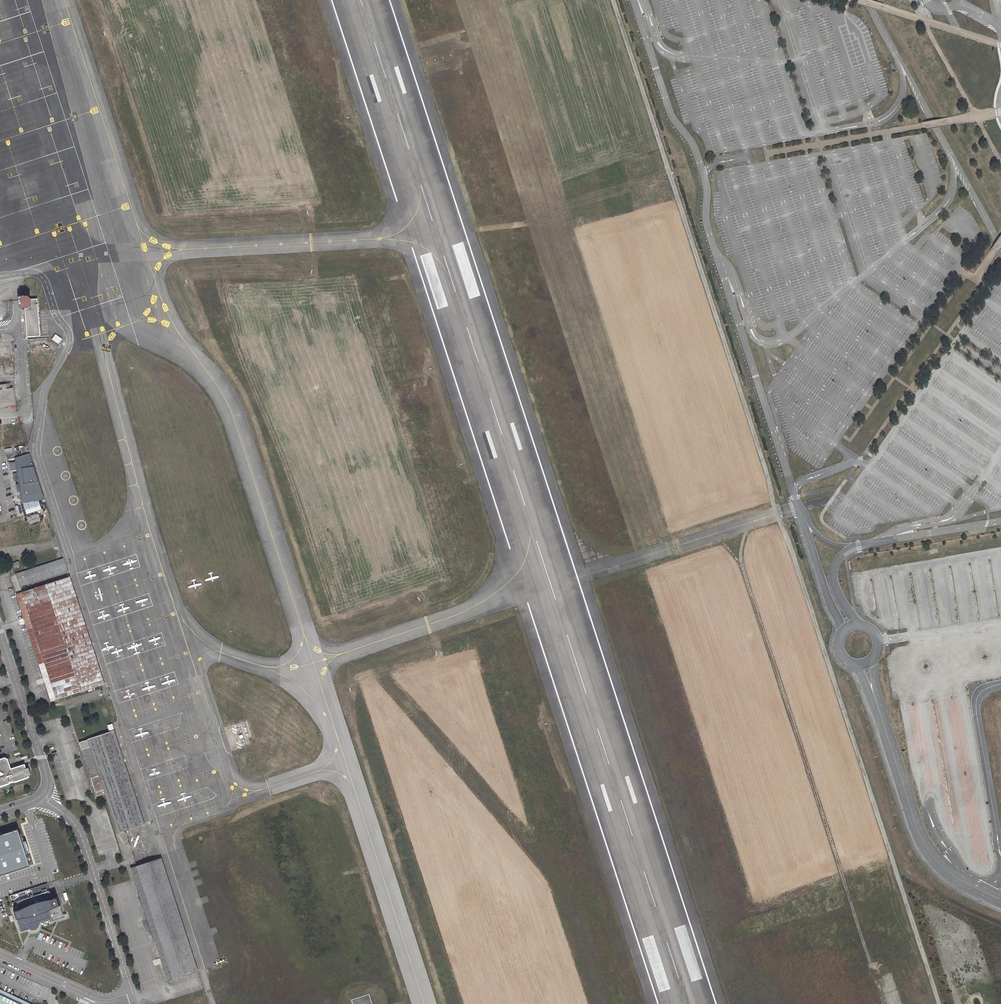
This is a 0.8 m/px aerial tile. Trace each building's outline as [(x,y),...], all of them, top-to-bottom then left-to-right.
[(25,309),(27,337),(40,336),(37,299),(33,297),(30,294),(23,295),(20,295),(20,300),(22,310),(25,309)] [(62,339),(56,334),(52,339),(58,344),(62,339)] [(15,404),(12,388),(10,389),(9,384),(0,385),(0,407),(15,404)] [(16,462),(11,463),(12,471),(17,470),(17,473),(14,473),(15,481),(18,481),(19,484),(17,484),(18,492),(20,492),(23,504),(27,515),(42,510),(39,501),(45,499),(30,453),(15,459),(16,462)] [(20,587),(67,572),(63,559),(16,574),(18,581),(20,587)] [(22,593),(57,699),(100,684),(104,683),(69,578),(22,593)] [(57,699),(22,593),(16,595),(51,701),(57,699)] [(105,793),(118,833),(125,831),(145,824),(139,806),(114,731),(87,740),(88,740),(79,742),(97,796),(105,793)] [(28,776),(24,764),(11,769),(8,760),(4,758),(0,759),(0,786),(28,776)] [(32,865),(19,827),(0,834),(0,876),(32,865)] [(131,868),(168,981),(198,971),(178,908),(166,874),(161,858),(137,866),(131,868)] [(21,931),(64,917),(58,896),(14,910),(21,931)] [(0,988),(0,1003),(32,1003),(0,988)]
